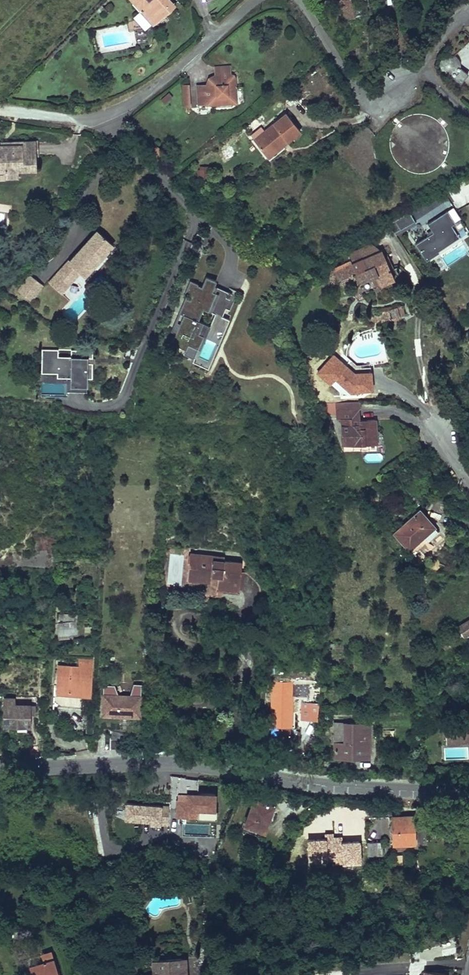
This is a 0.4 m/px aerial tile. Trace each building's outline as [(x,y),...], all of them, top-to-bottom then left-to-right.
[(137,3),(143,9),(146,6),(152,13),(159,21),(172,9),(167,4),(171,1),(170,0),(134,0),(137,3)] [(355,17),(351,0),(343,0),(337,1),(332,3),(337,21),(355,17)] [(154,26),(159,21),(152,13),(147,18),(154,26)] [(460,85),(468,73),(468,71),(447,54),(437,67),(460,85)] [(214,67),(215,75),(231,74),(230,66),(214,67)] [(197,85),(198,103),(207,102),(207,104),(207,105),(237,103),(235,78),(231,74),(215,75),(206,85),(197,85)] [(286,114),(265,131),(254,140),(266,155),(281,143),(280,142),(284,138),(287,142),(300,131),(286,114)] [(250,135),(254,140),(265,131),(261,126),(250,135)] [(280,142),(281,143),(266,155),(267,157),(282,145),(287,142),(284,138),(280,142)] [(11,145),(1,145),(0,145),(0,171),(5,171),(5,173),(6,176),(9,177),(13,177),(16,175),(18,172),(18,171),(35,170),(35,156),(34,142),(11,142),(11,145)] [(163,160),(168,153),(153,143),(148,151),(163,160)] [(198,166),(198,178),(209,178),(210,167),(198,166)] [(456,233),(451,225),(454,223),(447,212),(428,224),(431,229),(433,232),(428,236),(415,244),(425,259),(459,237),(456,233)] [(454,223),(451,225),(456,233),(465,227),(460,219),(454,223)] [(84,277),(113,244),(98,231),(69,263),(80,274),(84,277)] [(359,260),(381,250),(371,245),(355,252),(359,260)] [(350,261),(355,272),(360,283),(376,276),(381,285),(394,279),(381,250),(359,260),(355,252),(347,256),(348,257),(350,261)] [(48,278),(67,261),(61,254),(42,270),(48,278)] [(337,280),(355,272),(350,261),(343,264),(332,269),(337,280)] [(80,274),(69,263),(50,284),(63,295),(76,281),(74,280),(80,274)] [(32,303),(44,286),(29,275),(16,292),(32,303)] [(207,369),(219,341),(212,338),(216,329),(209,326),(197,321),(202,309),(214,314),(221,317),(224,309),(228,310),(236,292),(228,288),(227,292),(213,287),(215,282),(204,277),(200,288),(196,286),(197,282),(190,279),(184,291),(191,294),(189,298),(185,296),(178,312),(183,314),(170,344),(185,350),(183,354),(193,359),(192,362),(207,369)] [(315,282),(310,281),(305,286),(309,290),(313,286),(312,286),(315,282)] [(399,317),(405,315),(401,305),(378,313),(381,321),(389,319),(390,320),(399,317)] [(368,323),(381,321),(378,313),(367,316),(368,323)] [(219,341),(228,320),(221,317),(214,314),(209,326),(216,329),(212,338),(219,341)] [(70,358),(57,357),(57,350),(41,350),(41,373),(57,373),(57,378),(91,379),(92,351),(71,351),(70,358)] [(330,384),(334,379),(351,392),(372,389),(371,372),(355,373),(332,355),(317,373),(330,384)] [(378,445),(377,420),(360,420),(359,402),(324,403),(325,416),(335,416),(335,420),(341,420),(342,447),(378,445)] [(435,527),(420,510),(393,533),(408,550),(435,527)] [(439,531),(435,527),(408,550),(413,555),(439,531)] [(190,554),(189,565),(193,565),(192,576),(211,577),(211,576),(218,576),(217,587),(239,589),(241,564),(223,562),(213,561),(213,557),(190,554)] [(193,565),(189,565),(187,580),(211,582),(211,577),(192,576),(193,565)] [(59,623),(58,635),(77,633),(78,621),(59,623)] [(459,627),(464,635),(468,632),(468,621),(459,627)] [(88,694),(91,660),(81,659),(80,670),(78,670),(60,668),(58,691),(54,691),(53,704),(68,705),(68,703),(83,704),(84,693),(88,694)] [(144,688),(144,680),(135,679),(135,688),(144,688)] [(273,685),(272,698),(272,710),(270,734),(282,734),(290,735),(290,725),(291,712),(292,682),(276,682),(276,685),(273,685)] [(294,684),(293,696),(310,697),(310,684),(294,684)] [(28,711),(28,703),(13,702),(13,696),(7,695),(6,721),(16,721),(16,728),(26,729),(28,711)] [(103,695),(102,715),(140,716),(140,696),(103,695)] [(264,710),(272,710),(272,698),(265,697),(264,710)] [(317,719),(318,714),(318,703),(300,702),(300,719),(317,719)] [(445,722),(446,745),(458,745),(458,742),(467,742),(468,744),(468,721),(445,722)] [(335,724),(334,756),(369,756),(369,724),(359,724),(335,724)] [(39,758),(38,745),(28,746),(29,758),(39,758)] [(177,777),(176,802),(185,803),(185,795),(197,796),(197,779),(181,777),(177,777)] [(197,796),(185,795),(185,803),(176,802),(175,818),(185,819),(185,810),(197,811),(196,819),(215,820),(215,811),(213,812),(214,797),(197,796)] [(254,799),(245,824),(264,831),(273,806),(254,799)] [(332,811),(333,819),(350,818),(350,820),(355,820),(355,809),(332,811)] [(197,811),(185,810),(185,819),(196,819),(197,811)] [(168,814),(124,811),(123,826),(150,828),(149,830),(166,831),(168,814)] [(392,817),(393,844),(414,843),(413,817),(392,817)] [(367,842),(367,855),(383,855),(382,841),(367,842)] [(51,951),(41,955),(43,962),(29,967),(32,974),(59,974),(51,951)] [(152,974),(187,974),(187,969),(184,969),(184,959),(151,961),(152,974)]
